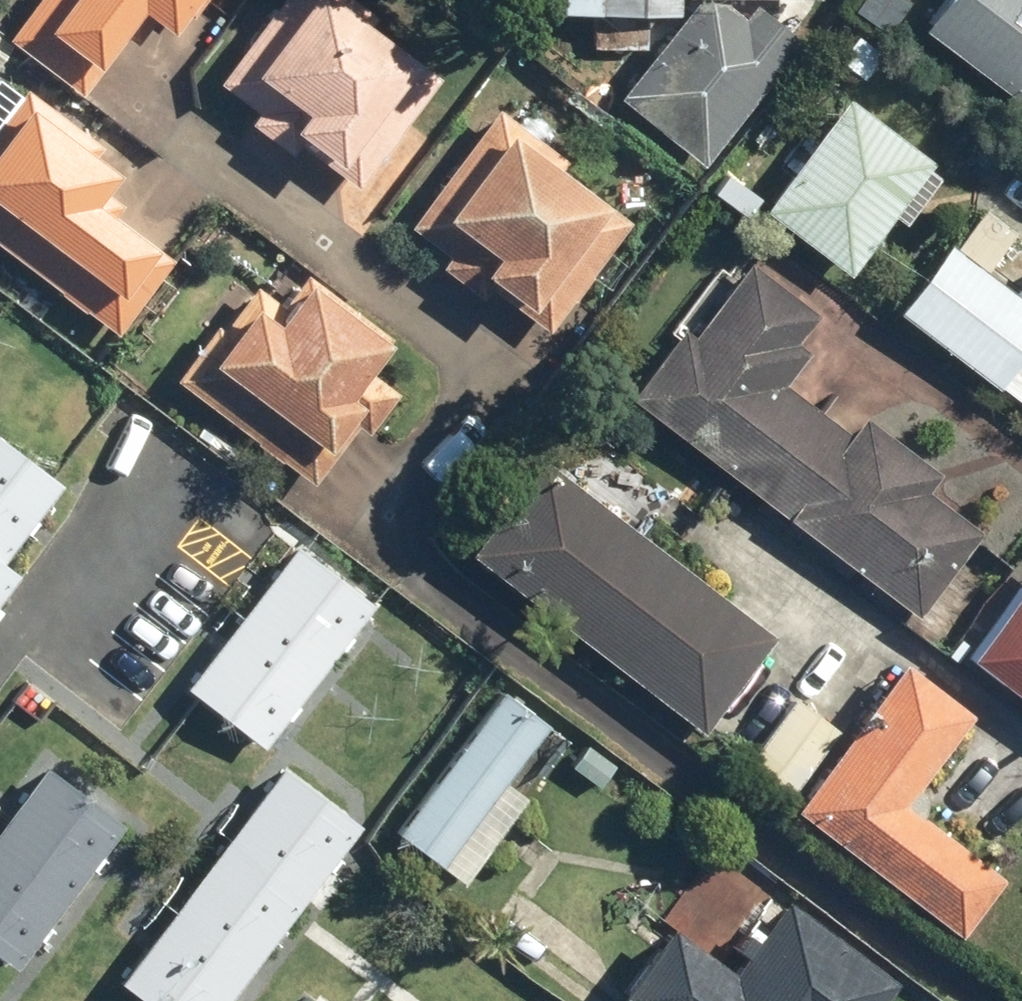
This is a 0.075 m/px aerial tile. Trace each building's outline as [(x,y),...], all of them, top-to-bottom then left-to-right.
[(3,36),(79,94),(144,10),(173,32),(198,0),(31,0),(3,36)] [(212,81),(252,111),(245,121),(287,153),(296,141),(353,185),(438,75),(368,21),(373,15),(353,0),(275,0),(212,81)] [(751,6),(807,9),(807,0),(544,0),(544,17),(668,23),(608,99),(701,173),(801,46),(751,6)] [(914,35),(1021,117),(1021,0),(941,0),(914,35)] [(0,118),(0,247),(113,332),(169,258),(94,201),(115,173),(91,155),(99,144),(24,87),(0,118)] [(899,231),(941,178),(842,101),(755,212),(842,280),(888,222),(899,231)] [(495,106),(406,225),(445,255),(438,265),(480,297),(488,286),(548,331),(632,219),(560,166),(566,159),(495,106)] [(891,317),(996,397),(1021,364),(1021,310),(979,277),(1011,235),(975,207),(891,317)] [(679,327),(627,396),(918,616),(984,530),(927,488),(937,475),(860,417),(850,431),(783,381),(807,350),(796,341),(817,314),(747,262),(691,335),(679,327)] [(208,319),(166,371),(310,484),(357,425),(367,433),(399,392),(367,368),(391,338),(303,268),(277,302),(253,283),(218,327),(208,319)] [(107,415),(28,356),(0,393),(0,555),(107,415)] [(537,454),(463,550),(701,732),(775,636),(537,454)] [(293,541),(185,687),(266,747),(375,601),(293,541)] [(15,572),(0,561),(0,591),(15,572)] [(967,658),(1021,699),(1021,583),(967,658)] [(901,660),(790,806),(958,934),(1003,875),(907,802),(973,715),(901,660)] [(503,689),(395,831),(464,882),(527,798),(505,782),(549,724),(503,689)] [(793,697),(744,762),(789,796),(838,730),(793,697)] [(0,822),(0,956),(16,968),(124,823),(44,764),(0,822)] [(116,980),(144,1000),(225,1000),(358,823),(278,764),(116,980)] [(614,994),(623,1000),(885,1000),(900,980),(785,897),(732,970),(666,923),(614,994)] [(313,988),(303,1000),(330,1000),(313,988)]
